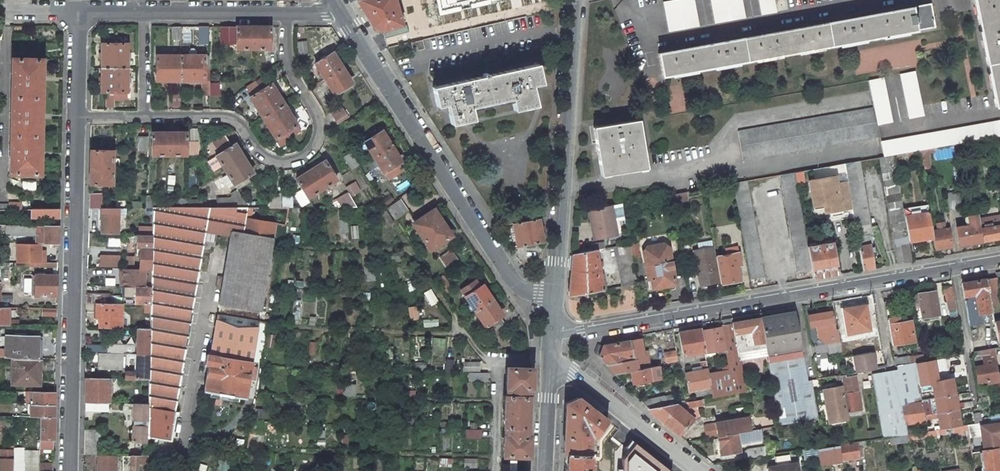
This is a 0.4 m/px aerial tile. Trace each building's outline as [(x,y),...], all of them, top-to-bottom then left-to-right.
[(366,16),(372,27),(382,32),(402,26),(405,25),(398,0),(357,0),(366,16)] [(440,11),(494,0),(438,0),(440,11)] [(694,0),(672,0),(664,1),(670,32),(699,27),(694,0)] [(742,0),(711,0),(716,24),(745,18),(742,0)] [(777,12),(775,0),(759,0),(762,15),(777,12)] [(995,106),(999,106),(999,12),(997,0),(974,0),(995,106)] [(662,76),(917,30),(934,27),(930,4),(869,15),(658,53),(662,76)] [(199,44),(209,44),(209,26),(198,26),(199,44)] [(236,49),(270,49),(270,26),(220,26),(220,43),(229,43),(236,43),(236,49)] [(180,40),(180,27),(175,27),(172,27),(172,40),(180,40)] [(114,107),(114,100),(127,100),(127,43),(115,43),(114,36),(102,36),(101,92),(106,92),(106,107),(114,107)] [(424,49),(423,40),(410,43),(412,51),(424,49)] [(300,55),(308,54),(306,41),(298,43),(300,55)] [(26,50),(27,43),(13,43),(13,51),(26,51),(26,50)] [(202,81),(209,81),(209,55),(193,55),(193,51),(191,50),(186,50),(184,51),(184,55),(156,55),(156,80),(202,81)] [(334,60),(330,54),(315,64),(335,95),(350,85),(346,79),(349,77),(337,58),(334,60)] [(36,70),(42,70),(42,59),(12,58),(9,174),(40,174),(40,162),(34,162),(35,146),(40,146),(41,124),(35,124),(35,108),(41,108),(42,86),(36,86),(36,70)] [(483,76),(433,87),(437,106),(447,104),(451,125),(474,119),(472,110),(512,101),(514,111),(537,105),(534,95),(532,85),(542,83),(538,64),(485,75),(484,73),(483,74),(483,76)] [(910,119),(924,116),(915,71),(900,74),(910,119)] [(265,75),(244,88),(276,139),(274,140),(279,147),(291,140),(286,132),(287,132),(290,137),(301,131),(297,125),(265,75)] [(877,125),(892,122),(883,77),(868,80),(874,107),(877,125)] [(220,83),(209,84),(209,95),(209,96),(220,96),(220,83)] [(345,111),(341,107),(330,114),(334,119),(345,111)] [(877,125),(874,107),(738,131),(743,160),(879,137),(877,125)] [(349,117),(345,111),(334,119),(337,125),(349,117)] [(647,168),(639,120),(593,127),(597,153),(601,176),(647,168)] [(999,121),(881,142),(884,157),(894,155),(904,153),(912,152),(919,150),(933,148),(965,142),(980,140),(992,137),(999,136),(999,121)] [(189,141),(198,142),(197,129),(190,129),(189,141)] [(186,155),(186,132),(152,132),(152,155),(186,155)] [(386,136),(383,138),(379,132),(364,142),(383,173),(385,172),(390,179),(403,170),(395,158),(398,156),(386,136)] [(218,151),(230,143),(225,135),(213,143),(212,142),(207,145),(212,154),(218,150),(218,151)] [(148,157),(148,137),(138,137),(138,157),(148,157)] [(111,138),(100,138),(100,146),(107,146),(107,147),(110,147),(111,138)] [(198,155),(198,142),(189,141),(189,155),(198,155)] [(235,144),(216,156),(228,175),(224,178),(229,186),(233,183),(234,184),(253,172),(235,144)] [(933,148),(919,150),(920,159),(928,157),(927,153),(934,152),(933,148)] [(90,184),(112,184),(113,150),(90,150),(90,184)] [(352,170),(359,165),(351,152),(344,157),(352,170)] [(912,152),(904,153),(905,161),(914,160),(912,152)] [(894,155),(895,163),(905,162),(905,161),(904,153),(894,155)] [(895,163),(894,155),(884,157),(879,158),(897,264),(912,261),(909,241),(904,217),(903,209),(895,163)] [(929,168),(928,157),(920,159),(922,169),(929,168)] [(308,198),(337,180),(325,160),(296,179),(308,198)] [(856,231),(871,229),(859,161),(845,163),(856,231)] [(804,184),(802,171),(795,172),(797,186),(804,184)] [(797,271),(811,268),(807,247),(797,186),(795,172),(780,175),(797,271)] [(398,189),(406,185),(400,174),(393,177),(398,189)] [(851,208),(847,182),(837,184),(836,176),(809,181),(813,207),(829,204),(830,212),(842,210),(851,208)] [(355,181),(352,183),(358,193),(360,191),(355,181)] [(750,279),(764,276),(747,181),(733,183),(750,279)] [(36,190),(36,182),(23,182),(22,190),(36,190)] [(351,197),(358,193),(352,183),(345,187),(351,197)] [(231,198),(242,197),(237,190),(231,193),(231,198)] [(302,206),(309,202),(302,190),(295,195),(302,206)] [(958,191),(946,193),(949,210),(961,208),(958,191)] [(685,192),(675,193),(676,200),(686,198),(685,192)] [(356,207),(348,193),(341,197),(347,207),(356,207)] [(104,194),(89,194),(89,208),(102,208),(103,207),(104,194)] [(271,207),(282,207),(281,194),(271,195),(271,203),(271,207)] [(386,206),(393,200),(390,195),(382,200),(386,206)] [(146,196),(146,207),(153,207),(166,207),(166,201),(166,200),(156,200),(156,196),(146,196)] [(236,207),(246,207),(248,207),(242,197),(231,198),(236,207)] [(342,207),(347,207),(341,197),(338,199),(342,207)] [(177,198),(177,207),(185,207),(185,198),(177,198)] [(236,207),(231,198),(217,199),(218,207),(236,207)] [(282,207),(292,207),(292,198),(282,198),(282,207)] [(396,220),(409,211),(401,199),(387,208),(396,220)] [(830,212),(829,204),(813,207),(814,210),(824,208),(825,213),(830,212)] [(611,205),(588,209),(591,227),(594,239),(617,235),(611,205)] [(904,217),(929,213),(928,205),(903,209),(904,217)] [(103,233),(118,234),(119,207),(103,207),(102,208),(101,227),(103,227),(103,233)] [(276,223),(244,217),(246,207),(236,207),(218,207),(187,207),(185,207),(177,207),(174,207),(166,207),(153,207),(152,235),(151,269),(151,286),(151,301),(193,308),(206,231),(231,235),(219,304),(261,311),(276,223)] [(59,217),(59,208),(32,209),(32,218),(59,217)] [(443,241),(451,236),(434,210),(426,215),(418,220),(414,223),(430,249),(435,246),(443,241)] [(386,227),(393,222),(386,211),(379,216),(386,227)] [(958,224),(958,227),(970,225),(968,216),(978,215),(977,212),(965,214),(967,222),(958,224)] [(932,231),(929,213),(904,217),(909,241),(933,237),(932,231)] [(959,245),(982,241),(980,229),(978,215),(968,216),(970,225),(958,227),(956,227),(959,245)] [(541,227),(539,218),(512,223),(516,246),(544,242),(541,229),(544,229),(545,226),(541,227)] [(341,233),(349,232),(347,219),(340,220),(341,233)] [(932,231),(933,237),(935,249),(952,246),(949,228),(944,229),(943,222),(936,223),(937,230),(932,231)] [(999,238),(999,225),(991,227),(991,224),(984,225),(985,228),(981,228),(980,229),(982,241),(999,238)] [(7,225),(0,225),(0,230),(5,230),(5,232),(36,233),(36,244),(40,244),(58,244),(59,226),(7,225)] [(871,229),(856,231),(862,270),(874,268),(868,236),(872,235),(871,229)] [(142,234),(127,234),(127,237),(137,238),(137,248),(140,248),(139,269),(151,269),(152,235),(142,234)] [(109,246),(119,246),(118,237),(108,238),(109,246)] [(443,241),(435,246),(437,249),(445,244),(443,241)] [(838,274),(833,242),(807,247),(811,268),(813,279),(838,274)] [(40,251),(40,244),(36,244),(17,243),(17,263),(45,263),(45,255),(40,255),(40,251)] [(629,244),(632,261),(640,259),(637,243),(629,244)] [(622,287),(637,285),(632,261),(629,244),(614,247),(622,287)] [(643,252),(647,277),(650,276),(652,289),(665,287),(675,285),(676,285),(669,248),(664,244),(647,247),(643,252)] [(720,281),(714,247),(694,251),(700,285),(720,281)] [(726,249),(727,255),(738,253),(737,247),(726,249)] [(448,270),(460,262),(451,249),(439,257),(448,270)] [(601,261),(598,262),(596,250),(573,253),(571,275),(569,297),(603,291),(599,265),(601,264),(601,261)] [(737,266),(741,265),(739,253),(738,253),(727,255),(716,257),(721,284),(740,281),(739,272),(737,266)] [(98,266),(118,266),(118,254),(99,254),(98,266)] [(377,276),(384,274),(382,264),(375,265),(377,276)] [(367,281),(375,280),(373,266),(364,267),(367,281)] [(151,269),(139,269),(132,269),(124,268),(120,268),(119,280),(123,280),(123,286),(138,286),(151,286),(151,269)] [(34,296),(57,296),(57,275),(34,275),(34,296)] [(437,280),(445,293),(451,289),(443,276),(437,280)] [(987,279),(989,292),(999,291),(996,277),(987,279)] [(421,279),(411,284),(413,290),(423,286),(421,279)] [(978,314),(992,311),(989,292),(987,279),(961,283),(964,297),(976,294),(977,300),(976,300),(978,314)] [(486,290),(483,292),(475,280),(460,290),(490,334),(505,324),(496,311),(499,309),(486,290)] [(330,289),(330,282),(322,281),(321,289),(330,289)] [(310,291),(311,283),(293,282),(293,289),(310,291)] [(151,286),(138,286),(138,304),(145,304),(151,304),(151,301),(151,286)] [(952,286),(944,288),(948,310),(950,310),(956,309),(952,286)] [(431,305),(438,301),(431,290),(424,294),(431,305)] [(939,315),(935,290),(918,293),(918,294),(913,295),(916,309),(920,308),(922,318),(939,315)] [(345,300),(353,300),(353,293),(345,292),(345,300)] [(109,295),(86,294),(86,303),(96,303),(113,303),(113,301),(109,301),(109,295)] [(293,319),(300,318),(301,300),(294,300),(293,319)] [(193,308),(151,301),(151,304),(150,312),(150,329),(149,354),(149,379),(148,403),(147,437),(172,441),(176,415),(178,416),(179,412),(175,411),(193,308)] [(892,301),(884,302),(891,345),(914,341),(910,318),(907,319),(907,322),(899,323),(898,318),(895,318),(892,301)] [(113,303),(96,303),(96,318),(99,318),(99,328),(121,328),(121,304),(113,303)] [(858,331),(869,328),(865,305),(843,309),(847,334),(858,332),(858,331)] [(15,325),(15,320),(8,320),(8,307),(0,307),(0,325),(15,325)] [(807,381),(795,312),(760,318),(766,354),(768,362),(769,362),(780,424),(817,417),(811,380),(807,381)] [(831,312),(808,316),(810,327),(816,326),(816,329),(817,333),(830,331),(829,324),(833,323),(831,312)] [(252,361),(259,321),(217,314),(210,355),(207,355),(205,364),(209,365),(205,391),(246,398),(252,361)] [(418,318),(404,319),(405,328),(409,328),(413,328),(428,327),(428,318),(418,318)] [(739,359),(766,354),(760,318),(732,323),(739,359)] [(269,322),(259,321),(252,361),(262,363),(269,322)] [(704,352),(705,355),(708,355),(708,352),(726,349),(726,352),(727,358),(721,359),(723,371),(709,373),(711,387),(712,392),(713,397),(745,392),(739,359),(732,323),(721,325),(721,327),(701,331),(704,352)] [(138,328),(138,329),(137,341),(137,345),(137,354),(149,354),(150,329),(138,328)] [(704,352),(701,331),(700,329),(679,332),(684,360),(694,358),(693,354),(704,352)] [(273,348),(275,335),(269,334),(266,347),(273,348)] [(35,358),(38,359),(38,337),(6,336),(5,357),(12,358),(35,358)] [(444,353),(445,339),(434,338),(433,352),(444,353)] [(630,341),(634,359),(607,364),(616,374),(630,372),(644,369),(643,368),(650,367),(647,351),(643,352),(641,339),(630,341)] [(607,364),(634,359),(630,341),(603,345),(599,356),(607,364)] [(842,352),(842,351),(840,342),(840,341),(827,343),(829,354),(842,352)] [(993,349),(999,348),(997,341),(982,344),(984,351),(993,349)] [(316,355),(317,342),(309,342),(309,355),(316,355)] [(114,353),(114,346),(85,345),(85,353),(98,353),(114,353)] [(306,350),(292,348),(291,352),(288,352),(288,358),(295,358),(295,356),(305,356),(306,350)] [(996,364),(993,349),(984,351),(981,351),(983,358),(984,358),(991,357),(992,364),(985,365),(975,367),(978,382),(995,379),(999,378),(998,374),(996,364)] [(875,369),(872,352),(853,355),(856,373),(875,369)] [(122,368),(123,354),(114,353),(98,353),(97,369),(121,370),(122,368)] [(149,354),(137,354),(129,354),(129,358),(137,358),(137,373),(125,372),(125,379),(149,379),(149,354)] [(924,361),(923,355),(909,357),(911,363),(914,362),(924,361)] [(909,356),(894,358),(895,366),(896,366),(911,363),(909,357),(909,356)] [(992,364),(991,357),(984,358),(985,365),(992,364)] [(35,358),(12,358),(11,384),(39,385),(40,374),(35,374),(35,358)] [(451,372),(453,359),(445,358),(443,371),(451,372)] [(917,379),(921,400),(930,398),(927,383),(922,384),(921,379),(931,377),(928,360),(924,361),(914,362),(917,379)] [(708,369),(706,361),(700,362),(701,366),(695,368),(694,369),(694,372),(685,374),(689,392),(695,390),(696,396),(705,394),(704,389),(711,387),(709,373),(708,369)] [(480,371),(480,362),(464,362),(463,370),(480,371)] [(911,363),(896,366),(897,370),(873,374),(883,438),(898,436),(906,434),(914,433),(913,428),(906,429),(906,424),(925,421),(924,415),(921,400),(917,379),(914,362),(911,363)] [(633,384),(661,379),(659,366),(650,367),(643,368),(644,369),(630,372),(633,384)] [(504,427),(503,455),(528,456),(529,437),(528,436),(528,426),(527,426),(528,413),(529,398),(530,398),(530,387),(532,387),(532,369),(532,368),(507,367),(506,395),(504,395),(503,427),(504,427)] [(485,380),(485,372),(469,372),(469,380),(485,380)] [(861,409),(855,376),(845,378),(844,375),(840,375),(842,386),(846,412),(849,411),(861,409)] [(110,378),(85,378),(85,403),(109,403),(110,378)] [(935,397),(954,395),(951,378),(932,382),(935,397)] [(356,395),(356,385),(343,384),(343,395),(356,395)] [(828,423),(848,419),(847,417),(846,412),(842,386),(823,389),(828,423)] [(54,405),(54,391),(27,391),(27,400),(28,400),(28,404),(54,405)] [(924,415),(931,414),(930,402),(935,402),(937,413),(956,409),(954,395),(935,397),(930,398),(921,400),(924,415)] [(673,404),(672,396),(641,401),(648,408),(673,404)] [(593,436),(595,437),(608,421),(578,397),(570,401),(565,403),(564,428),(563,453),(566,454),(589,454),(590,441),(590,433),(593,436)] [(356,410),(366,410),(366,400),(358,401),(358,407),(356,407),(356,410)] [(109,403),(85,403),(84,411),(109,411),(109,403)] [(147,437),(148,403),(134,403),(133,427),(129,431),(132,435),(132,442),(147,442),(147,437)] [(54,416),(54,405),(28,404),(27,407),(30,407),(30,411),(30,416),(39,416),(54,416)] [(692,420),(673,404),(648,408),(679,435),(685,427),(687,429),(692,423),(690,422),(692,420)] [(932,420),(932,419),(938,418),(940,429),(959,426),(956,411),(964,410),(963,407),(956,409),(937,413),(931,414),(924,415),(925,421),(932,420)] [(448,420),(444,420),(444,414),(440,415),(439,421),(440,427),(441,428),(446,429),(448,428),(448,420)] [(53,448),(54,416),(39,416),(39,448),(53,448)] [(718,436),(755,430),(754,427),(749,427),(747,417),(704,425),(705,432),(706,432),(707,437),(717,435),(718,436)] [(999,448),(999,443),(999,439),(999,438),(999,420),(990,421),(981,423),(980,423),(984,451),(998,449),(999,448)] [(941,434),(967,430),(967,425),(959,426),(940,429),(935,430),(936,435),(937,437),(941,436),(941,434)] [(341,426),(340,445),(350,444),(350,426),(341,426)] [(755,430),(737,433),(718,436),(721,455),(740,452),(739,444),(762,439),(760,429),(755,430)] [(84,430),(84,455),(100,455),(100,430),(84,430)] [(380,447),(389,446),(390,431),(380,430),(380,447)] [(481,438),(481,430),(465,430),(465,438),(481,438)] [(923,437),(922,432),(914,433),(906,434),(907,440),(907,441),(923,438),(923,437)] [(263,443),(265,436),(251,433),(250,440),(263,443)] [(623,456),(623,470),(667,470),(669,468),(635,441),(623,456)] [(840,446),(842,460),(859,458),(858,447),(862,446),(861,441),(858,442),(840,446)] [(841,461),(839,445),(817,448),(819,458),(820,464),(841,461)] [(744,452),(745,459),(764,456),(763,447),(747,449),(744,452)] [(817,448),(803,450),(805,460),(819,458),(817,448)] [(14,450),(13,459),(13,470),(23,470),(24,449),(14,450)] [(998,450),(998,449),(984,451),(982,451),(985,470),(999,470),(999,450),(998,450)] [(591,463),(590,463),(590,454),(589,454),(566,454),(566,461),(565,461),(565,470),(591,470),(591,463)] [(797,463),(791,464),(789,454),(775,456),(777,466),(768,468),(769,470),(798,470),(797,463)] [(116,456),(98,455),(98,470),(116,470),(116,456)] [(147,456),(122,455),(122,470),(146,470),(147,456)] [(452,467),(452,458),(439,458),(439,466),(452,467)] [(13,459),(1,459),(1,470),(13,470),(13,459)] [(477,467),(477,459),(464,459),(464,467),(477,467)] [(234,464),(220,461),(219,470),(233,470),(234,464)] [(516,461),(510,461),(510,465),(503,464),(503,470),(510,470),(516,470),(516,461)]
